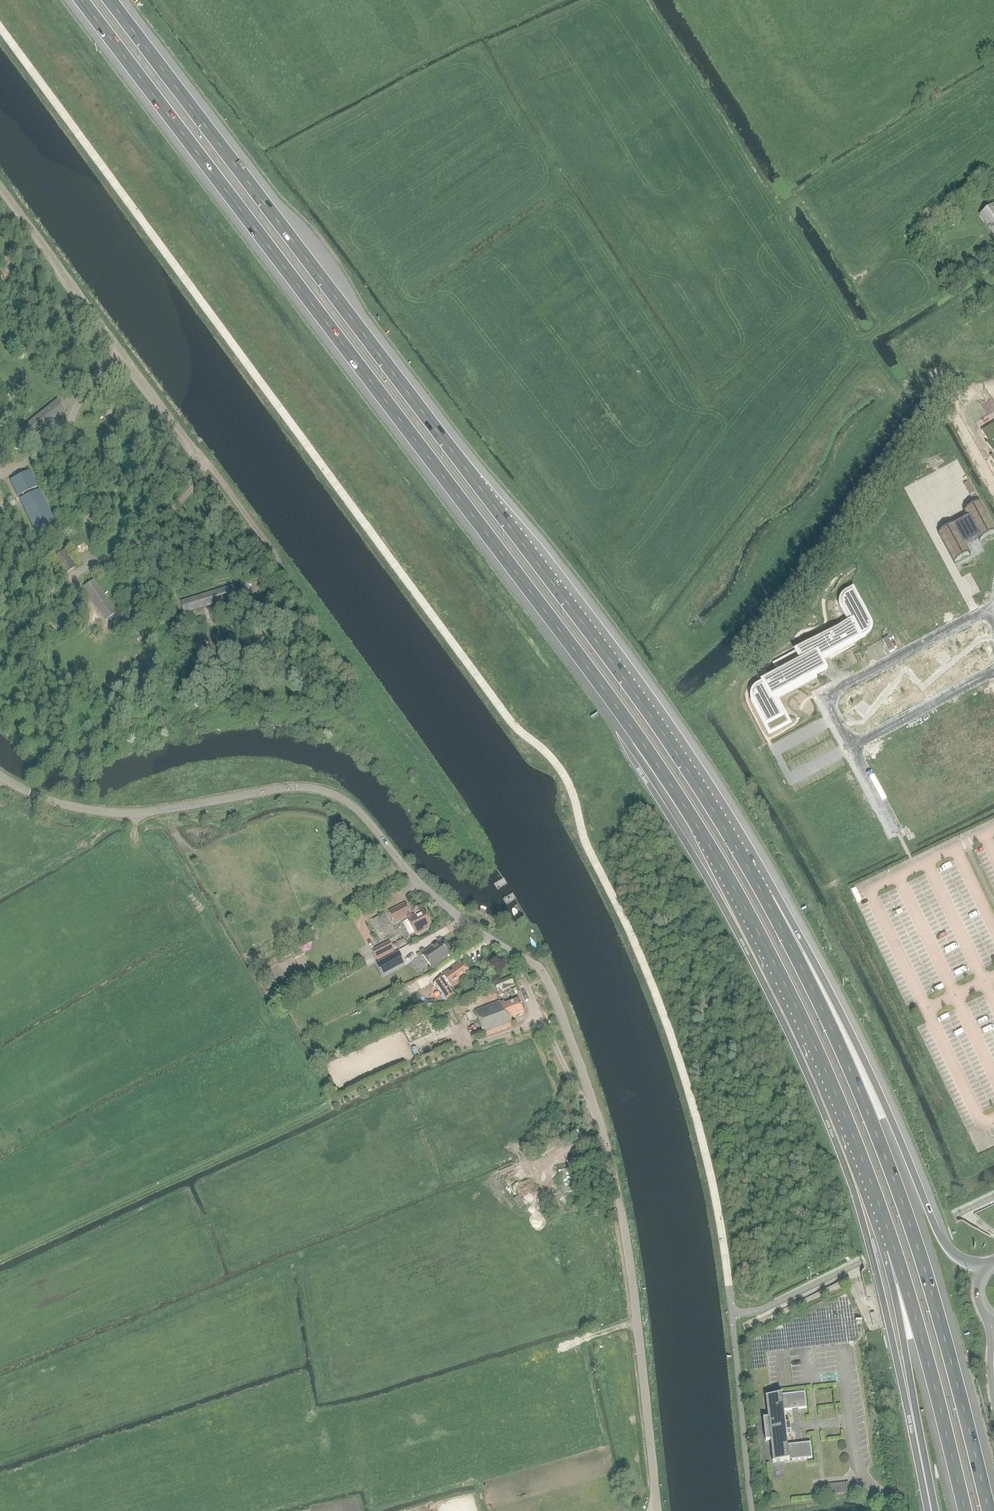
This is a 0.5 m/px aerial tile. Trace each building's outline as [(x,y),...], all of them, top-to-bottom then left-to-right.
[(979,217),(993,238),(993,206),(979,217)] [(57,400),(26,424),(34,434),(65,410),(57,400)] [(984,435),(991,447),(989,448),(993,457),(993,429),(984,435)] [(35,439),(22,434),(17,446),(30,451),(35,439)] [(11,481),(18,496),(37,487),(30,472),(11,481)] [(54,522),(39,491),(28,497),(30,501),(23,505),(22,505),(35,531),(54,522)] [(938,534),(954,563),(955,563),(954,560),(969,552),(970,555),(971,554),(966,545),(978,539),(980,541),(979,538),(993,530),(993,528),(980,503),(964,512),(968,519),(955,526),(955,525),(938,534)] [(73,567),(63,552),(54,558),(64,574),(73,567)] [(93,580),(83,587),(106,620),(116,613),(93,580)] [(234,585),(180,602),(184,613),(238,597),(234,585)] [(752,698),(752,699),(753,699),(753,700),(753,701),(753,702),(753,703),(754,703),(754,704),(770,733),(784,726),(783,725),(788,723),(775,698),(800,685),(824,672),(818,661),(846,646),(864,637),(866,636),(867,634),(868,632),(869,631),(870,628),(870,626),(869,624),(869,623),(860,607),(852,592),(847,594),(845,596),(844,597),(843,599),(842,601),(842,603),(842,605),(842,607),(843,608),(850,622),(852,625),(776,665),(782,676),(773,680),(758,688),(757,689),(755,691),(754,692),(754,693),(753,693),(753,694),(753,695),(753,696),(753,697),(752,697),(752,698)] [(772,749),(762,755),(770,768),(780,762),(772,749)] [(424,909),(411,916),(405,903),(388,912),(395,924),(406,918),(416,935),(429,928),(428,926),(431,924),(424,909)] [(442,940),(422,954),(432,969),(452,955),(442,940)] [(391,942),(373,952),(378,962),(396,952),(391,942)] [(399,953),(377,964),(383,974),(404,963),(399,953)] [(442,978),(442,977),(433,983),(445,1002),(454,995),(449,988),(451,986),(452,988),(471,974),(461,961),(442,974),(444,977),(442,978)] [(506,982),(500,985),(503,990),(508,988),(506,982)] [(494,992),(484,996),(487,1003),(496,999),(494,992)] [(500,1003),(499,1002),(475,1011),(485,1036),(513,1026),(511,1019),(524,1014),(519,999),(505,1004),(504,1001),(500,1003)] [(558,1171),(562,1193),(577,1191),(573,1169),(558,1171)] [(834,1249),(825,1253),(828,1259),(837,1254),(834,1249)] [(773,1462),(812,1458),(810,1443),(787,1446),(783,1410),(806,1408),(805,1393),(766,1397),(768,1419),(763,1419),(766,1441),(771,1441),(773,1462)] [(849,1483),(830,1485),(831,1495),(850,1493),(849,1483)]
